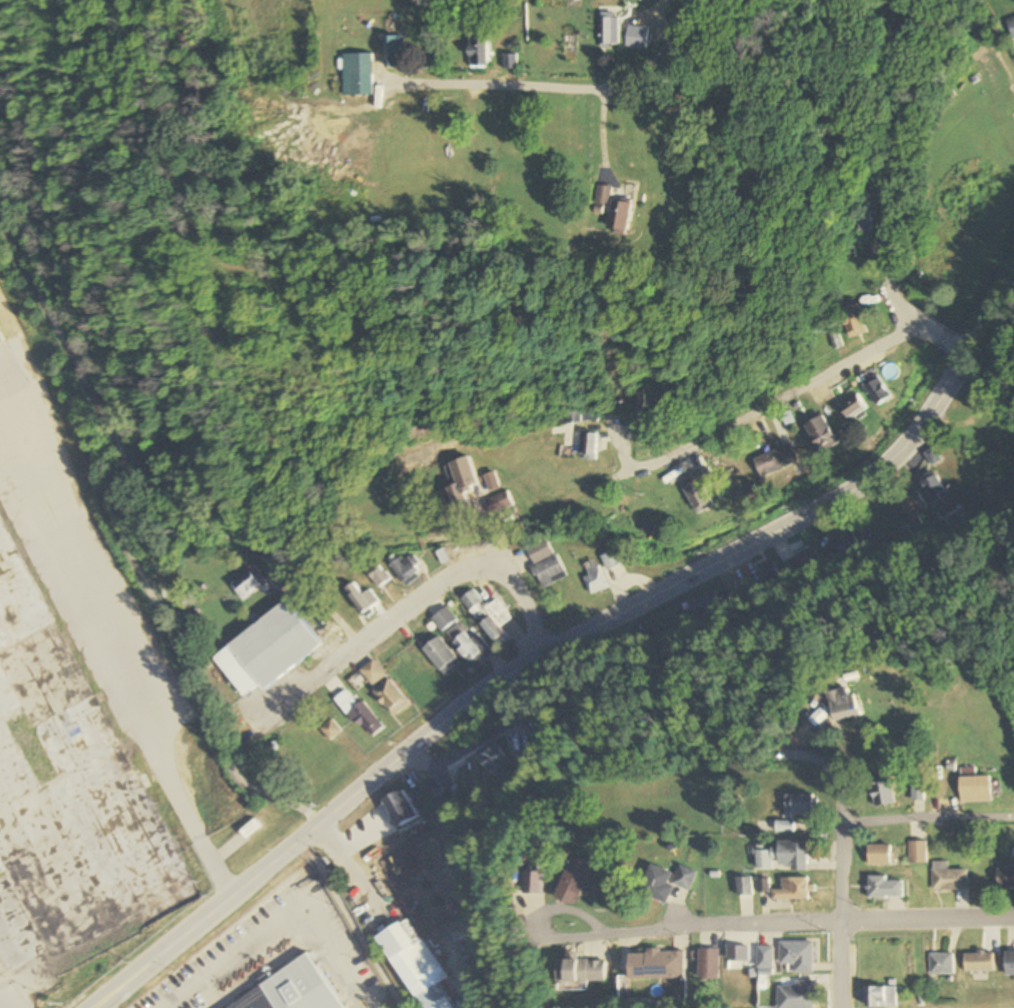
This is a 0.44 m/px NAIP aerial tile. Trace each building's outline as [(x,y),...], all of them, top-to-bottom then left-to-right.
[(618,13),(601,13),(601,46),(618,46),(618,13)] [(401,19),(390,18),(388,32),(400,33),(401,19)] [(648,28),(628,26),(626,48),(646,50),(648,28)] [(404,35),(388,35),(388,67),(404,67),(404,35)] [(468,35),(468,66),(489,66),(489,35),(468,35)] [(371,53),(343,53),(343,95),(371,95),(371,53)] [(506,67),(516,68),(516,57),(507,56),(506,67)] [(595,214),(608,215),(610,187),(596,186),(595,214)] [(627,236),(632,202),(612,199),(607,233),(627,236)] [(850,339),(869,333),(859,304),(841,310),(850,339)] [(864,387),(878,406),(892,396),(878,377),(864,387)] [(632,407),(643,407),(643,390),(632,390),(632,407)] [(849,420),(866,411),(856,395),(840,405),(849,420)] [(558,411),(558,423),(596,423),(596,411),(558,411)] [(822,453),(839,443),(822,415),(805,425),(822,453)] [(582,434),(582,460),(598,460),(598,434),(582,434)] [(754,459),(762,480),(801,464),(793,443),(754,459)] [(449,463),(457,484),(447,488),(456,512),(471,506),(465,490),(478,485),(468,456),(449,463)] [(931,502),(946,494),(934,473),(920,481),(931,502)] [(697,514),(714,505),(700,478),(683,487),(697,514)] [(514,506),(507,490),(485,500),(492,515),(514,506)] [(927,509),(917,491),(899,502),(909,520),(927,509)] [(0,873),(2,876),(0,877),(0,966),(3,972),(43,954),(52,974),(186,912),(0,511),(0,873)] [(545,589),(568,577),(547,538),(524,551),(545,589)] [(609,571),(622,564),(615,550),(601,558),(609,571)] [(820,574),(815,552),(782,559),(786,581),(820,574)] [(423,573),(410,554),(393,567),(406,585),(423,573)] [(607,589),(596,560),(585,564),(589,575),(584,577),(591,595),(607,589)] [(783,585),(773,562),(757,569),(766,593),(783,585)] [(390,578),(376,563),(367,572),(380,587),(390,578)] [(243,601),(267,581),(254,565),(230,585),(243,601)] [(369,590),(363,594),(354,583),(345,591),(365,615),(379,602),(369,590)] [(463,598),(493,645),(506,637),(501,628),(513,620),(498,598),(485,607),(475,591),(463,598)] [(212,657),(242,697),(259,684),(263,689),(322,647),(289,601),(212,657)] [(431,619),(442,633),(457,621),(447,607),(431,619)] [(494,654),(478,635),(472,640),(458,624),(445,635),(475,670),(494,654)] [(459,663),(440,637),(423,649),(442,676),(459,663)] [(385,675),(374,660),(360,671),(371,685),(385,675)] [(373,691),(393,717),(408,705),(388,679),(373,691)] [(362,701),(358,704),(347,690),(336,699),(368,739),(383,727),(362,701)] [(832,721),(853,718),(848,690),(828,692),(832,721)] [(483,756),(492,774),(512,763),(502,746),(483,756)] [(962,775),(975,775),(975,766),(961,766),(962,775)] [(961,777),(961,803),(991,803),(991,777),(961,777)] [(894,804),(892,781),(871,783),(874,806),(894,804)] [(912,785),(912,801),(923,801),(923,785),(912,785)] [(455,804),(455,788),(434,788),(434,804),(455,804)] [(383,801),(398,827),(417,816),(403,790),(383,801)] [(816,814),(816,795),(786,795),(786,814),(816,814)] [(793,832),(793,822),(776,822),(776,832),(793,832)] [(909,864),(928,863),(927,841),(909,842),(909,864)] [(808,869),(808,842),(780,842),(780,869),(808,869)] [(895,864),(895,845),(868,845),(868,864),(895,864)] [(553,898),(574,906),(590,865),(570,856),(553,898)] [(933,890),(969,890),(969,870),(949,870),(949,862),(933,862),(933,890)] [(666,905),(673,888),(667,885),(672,873),(650,864),(643,880),(639,878),(634,891),(666,905)] [(671,883),(688,891),(696,872),(679,865),(671,883)] [(1013,890),(1013,868),(999,868),(999,890),(1013,890)] [(541,872),(522,872),(522,894),(541,894),(541,872)] [(752,877),(736,877),(736,895),(752,895),(752,877)] [(808,878),(782,878),(782,890),(773,890),(773,900),(808,899),(808,878)] [(870,878),(870,897),(903,897),(903,878),(870,878)] [(428,909),(381,934),(421,1007),(455,1007),(441,983),(448,979),(426,939),(440,932),(428,909)] [(813,942),(779,942),(779,966),(793,966),(793,974),(813,974),(813,942)] [(727,947),(727,963),(749,963),(749,947),(727,947)] [(699,981),(719,981),(719,948),(699,948),(699,981)] [(757,948),(757,971),(773,971),(773,948),(757,948)] [(647,979),(684,979),(684,951),(647,951),(647,979)] [(1005,953),(1005,976),(1013,976),(1013,953),(1005,953)] [(954,954),(930,954),(930,975),(954,975),(954,954)] [(964,973),(994,973),(994,954),(964,954),(964,973)] [(315,959),(232,1007),(343,1007),(315,959)] [(604,961),(557,960),(557,984),(604,985),(604,961)] [(795,982),(795,987),(777,987),(777,1007),(815,1007),(815,982),(795,982)] [(866,988),(866,1007),(897,1007),(897,988),(866,988)]
